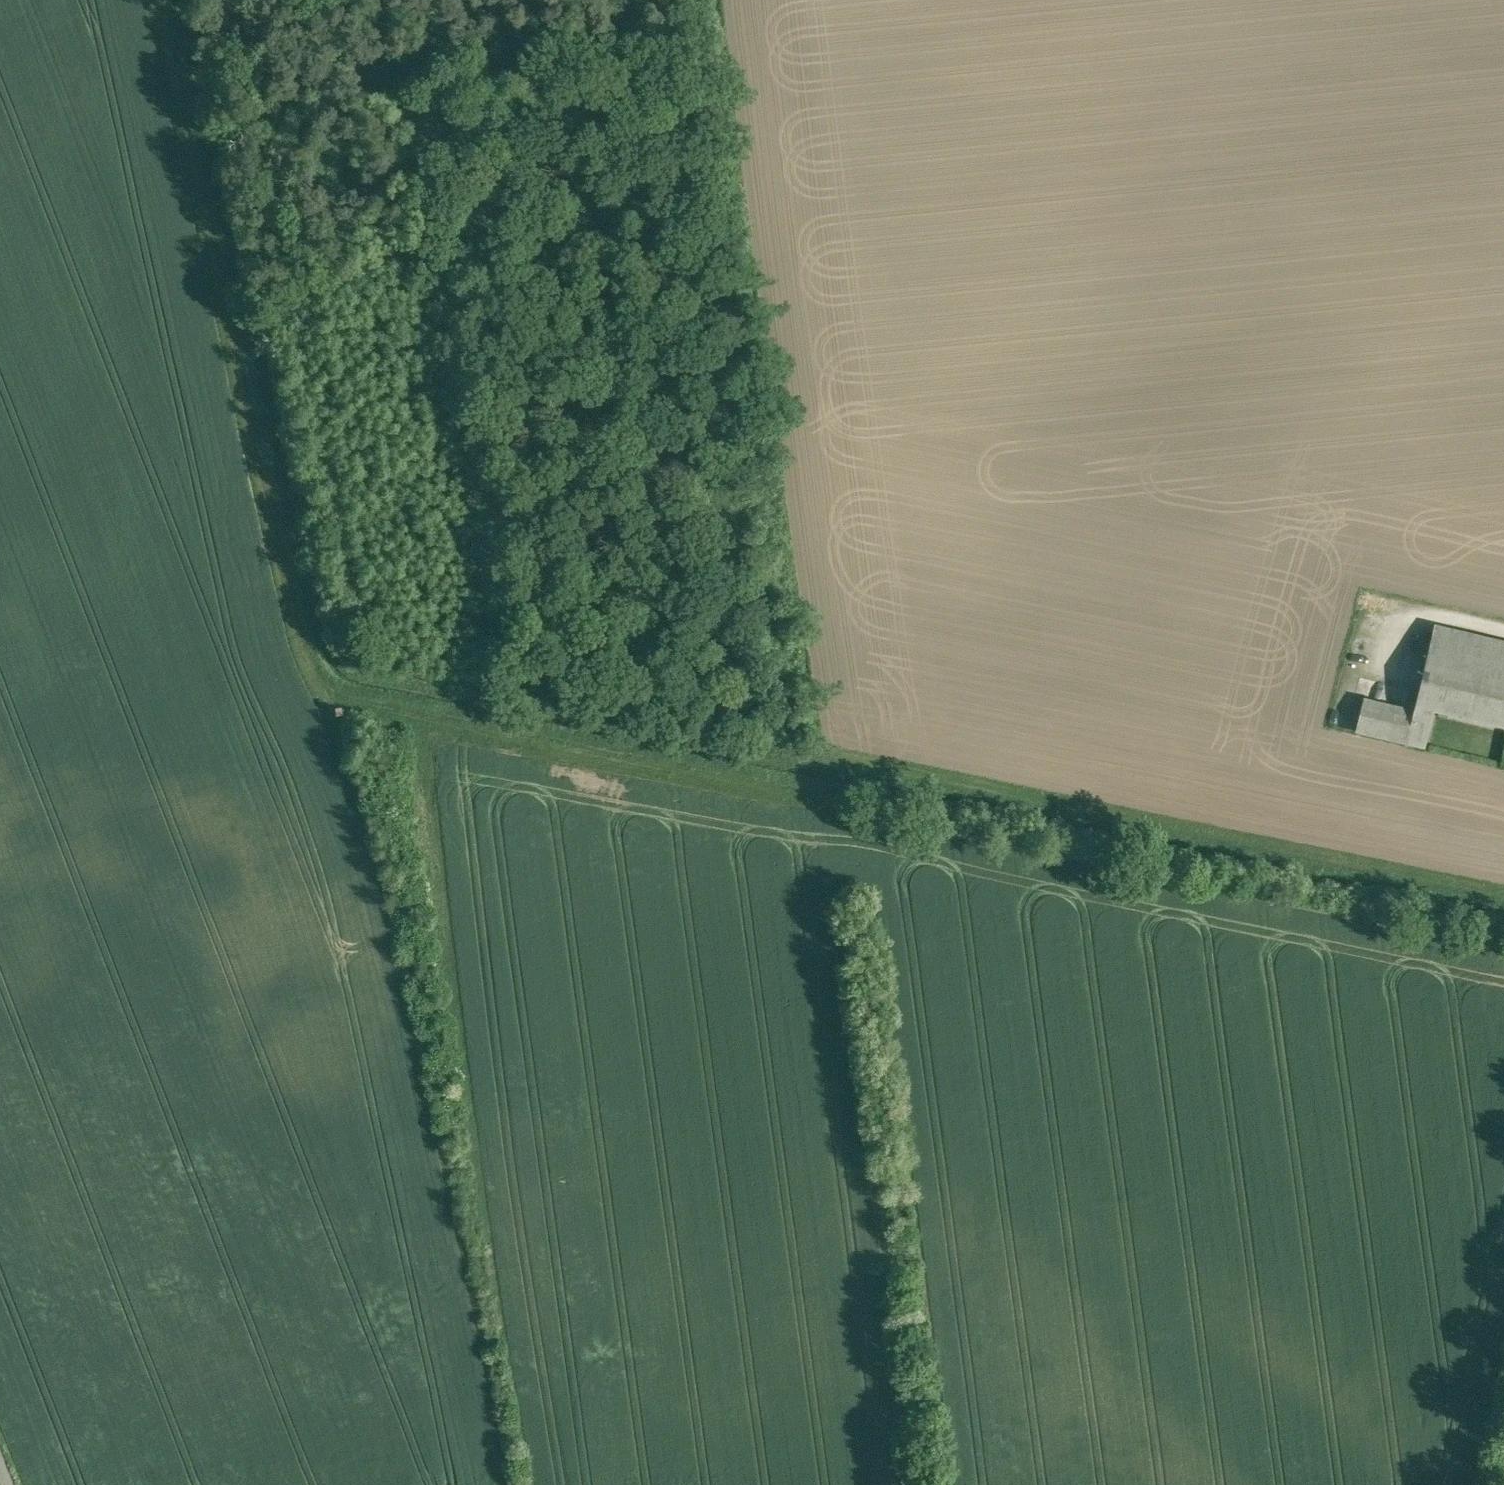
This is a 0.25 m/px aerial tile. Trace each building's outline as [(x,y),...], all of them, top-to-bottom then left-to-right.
[(1432,639),(1414,714),(1363,701),(1356,731),(1424,747),(1433,711),(1503,728),(1503,657),(1432,639)]
